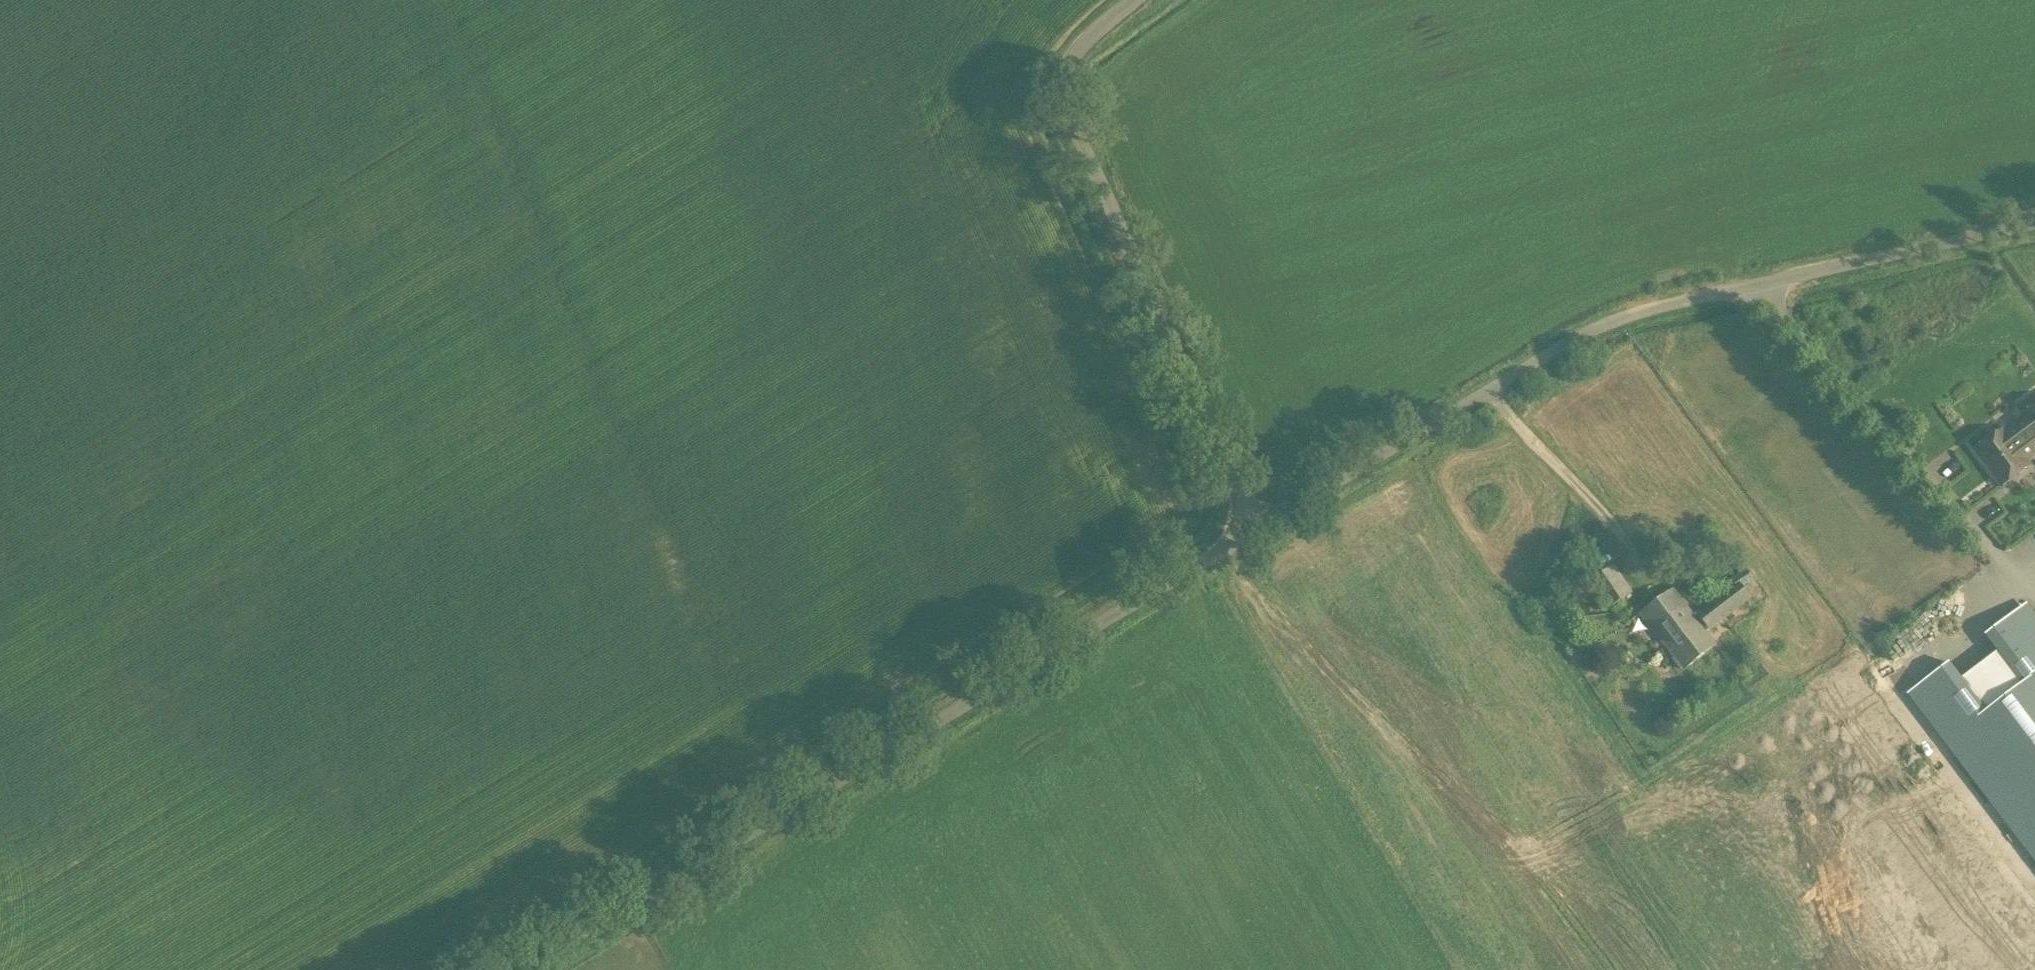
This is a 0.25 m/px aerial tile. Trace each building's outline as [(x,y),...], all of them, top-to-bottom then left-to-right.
[(2034,452),(2034,406),(2022,415),(2028,423),(2019,430),(2034,452)] [(2019,430),(2009,437),(2003,429),(1974,451),(2001,487),(2030,466),(2027,461),(2034,454),(2034,452),(2019,430)] [(1609,610),(1633,593),(1614,565),(1590,582),(1609,610)] [(1735,584),(1693,616),(1673,591),(1641,615),(1675,658),(1672,660),(1680,669),(1682,668),(1683,670),(1715,645),(1706,633),(1752,599),(1744,588),(1755,579),(1746,569),(1731,579),(1735,584)] [(1986,636),(2011,669),(1974,696),(1949,663),(1911,692),(1948,742),(1970,725),(2034,810),(2034,622),(2024,607),(1986,636)]
